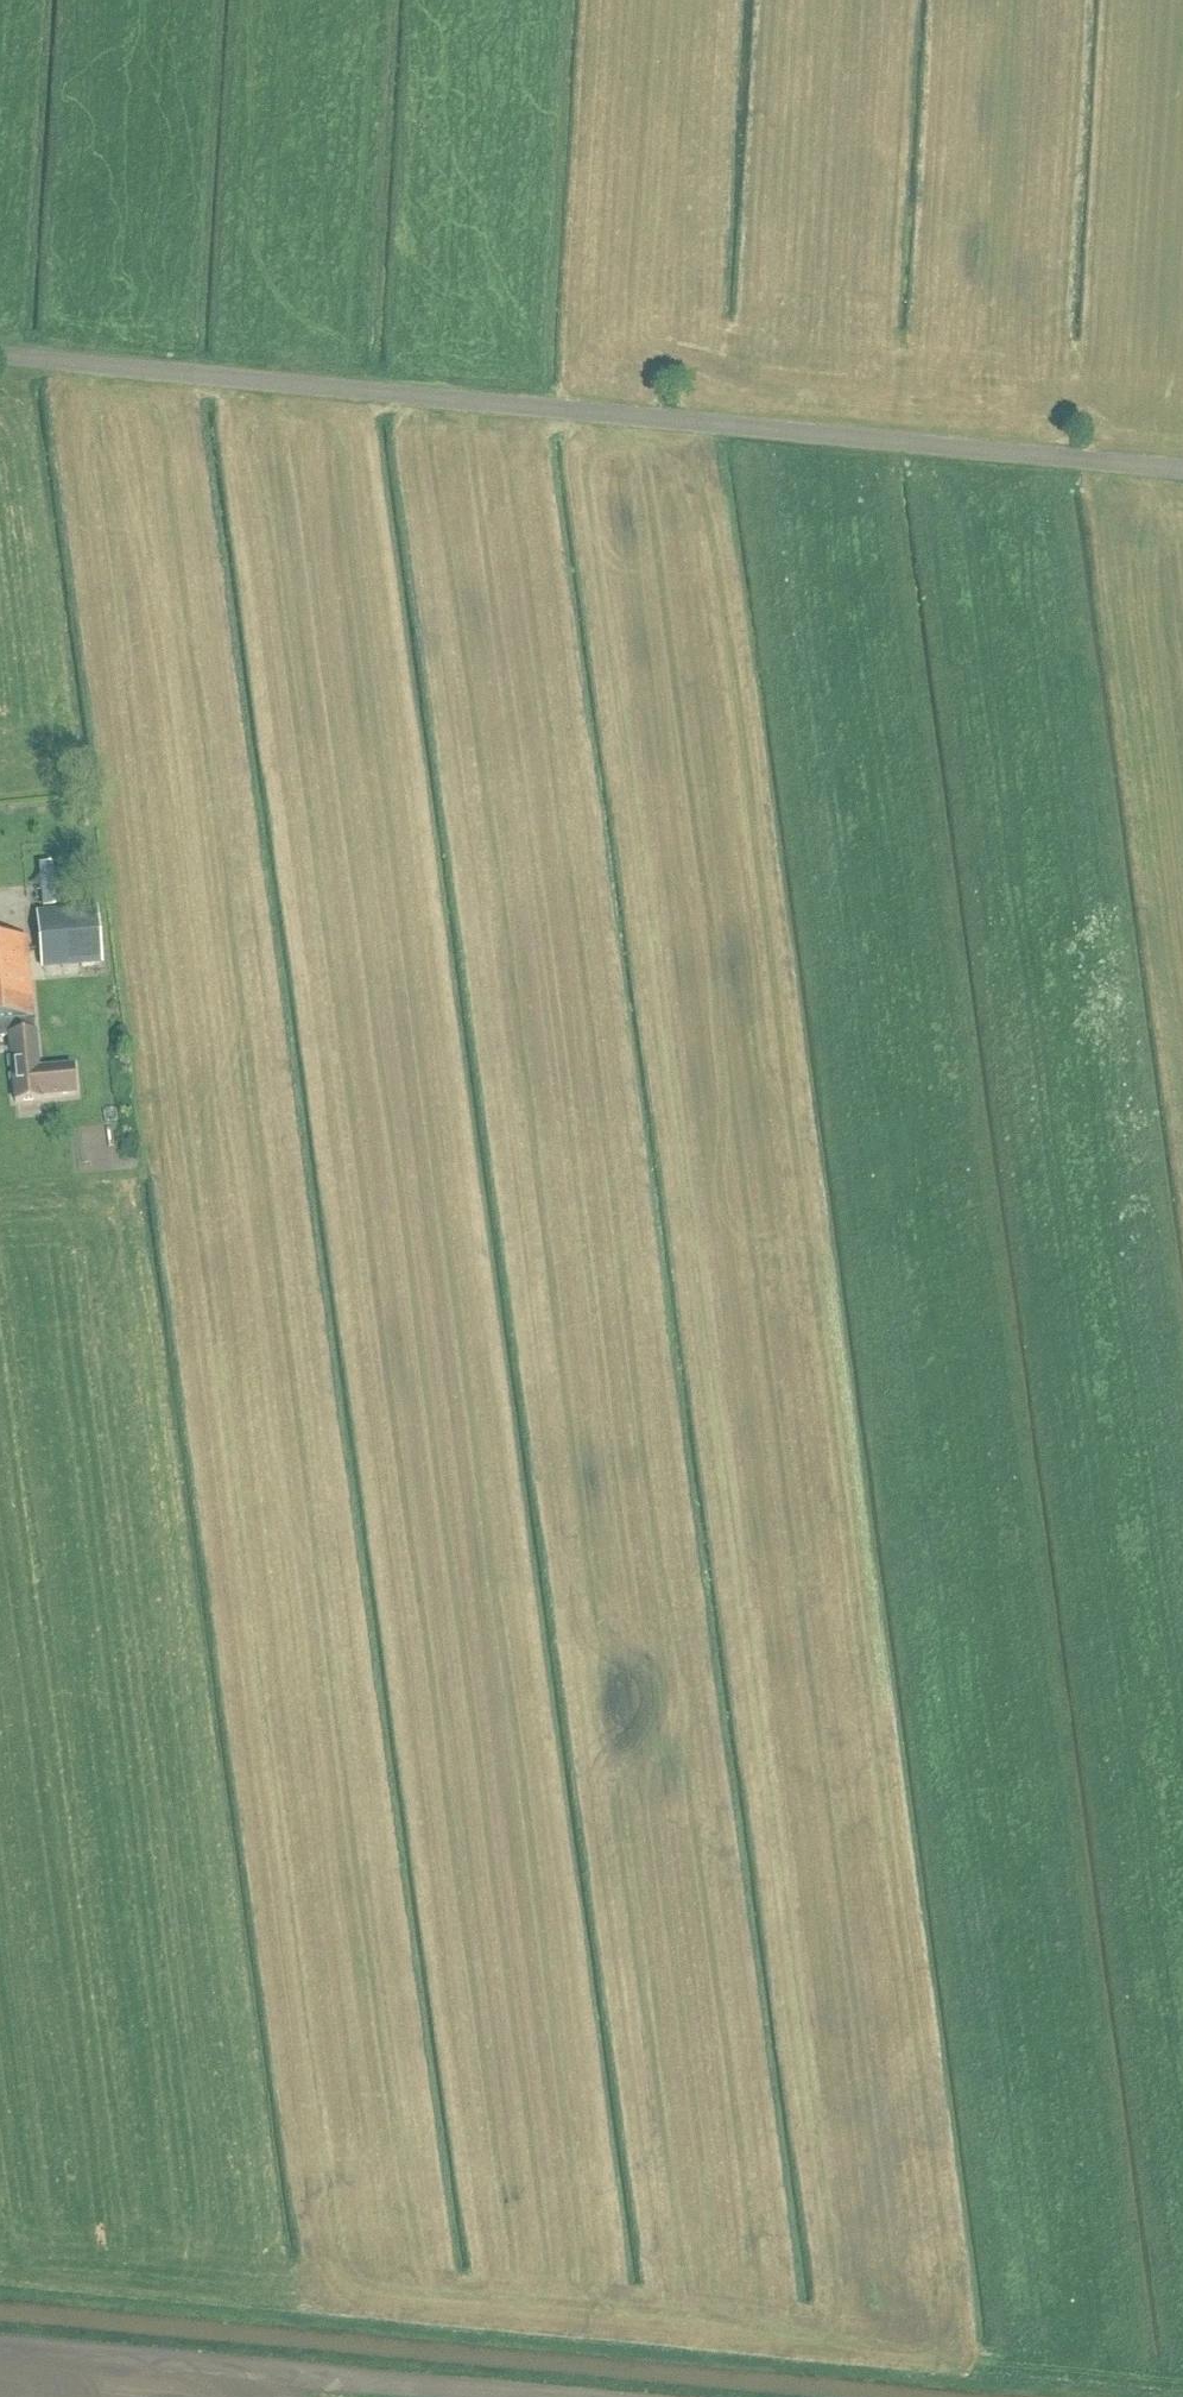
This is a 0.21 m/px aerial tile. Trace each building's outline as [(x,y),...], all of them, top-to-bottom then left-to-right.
[(18,861),(20,888),(49,887),(47,860),(18,861)] [(52,942),(38,943),(40,966),(101,961),(96,910),(50,915),(52,942)] [(42,1100),(76,1096),(73,1067),(39,1071),(35,1036),(34,1036),(32,1020),(34,1020),(25,940),(0,943),(0,1040),(9,1039),(15,1105),(42,1102),(42,1100)]
